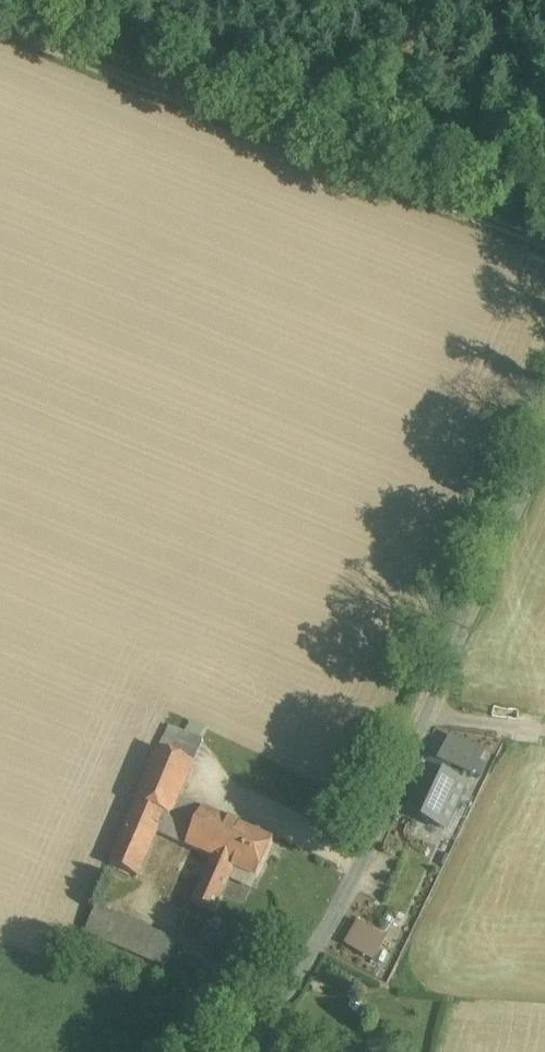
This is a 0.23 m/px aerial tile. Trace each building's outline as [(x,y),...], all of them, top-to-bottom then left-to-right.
[(450,735),(437,765),(452,772),(472,781),(485,752),(450,735)] [(195,755),(159,739),(154,752),(190,767),(195,755)] [(154,752),(133,803),(162,816),(168,818),(177,796),(190,767),(154,752)] [(442,775),(449,778),(452,772),(437,765),(428,761),(405,812),(421,819),(442,775)] [(421,819),(420,823),(446,834),(468,786),(449,778),(442,775),(421,819)] [(177,796),(168,818),(162,816),(156,832),(185,845),(202,807),(177,796)] [(162,816),(133,803),(107,863),(137,876),(156,832),(162,816)] [(241,824),(202,807),(185,845),(217,859),(224,862),(241,824)] [(274,839),(241,824),(224,862),(238,868),(257,877),(274,839)] [(224,862),(217,859),(197,903),(218,912),(238,868),(224,862)] [(176,941),(94,909),(85,934),(167,966),(176,941)] [(206,922),(199,939),(220,948),(228,932),(206,922)] [(356,923),(343,945),(372,961),(385,939),(356,923)]
